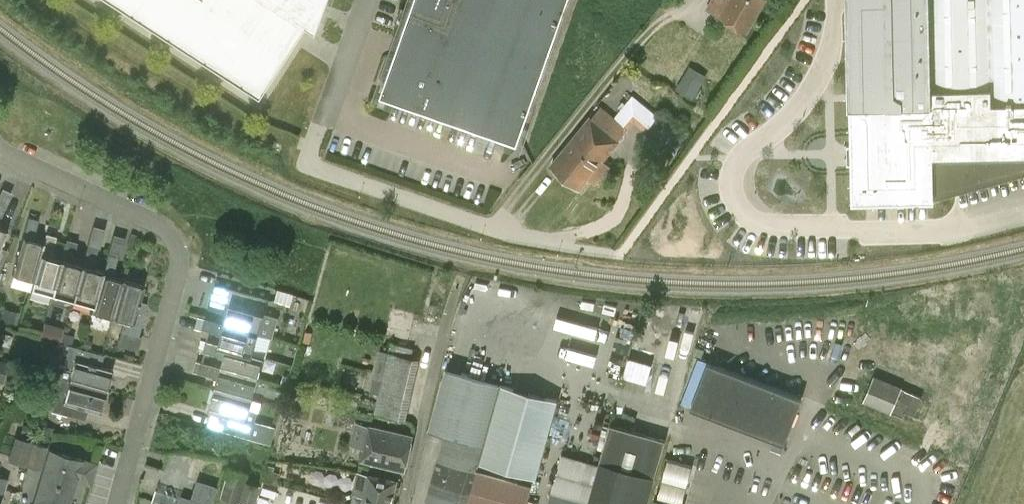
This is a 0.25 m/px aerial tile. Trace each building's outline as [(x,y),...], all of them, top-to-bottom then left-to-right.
[(346,0),(69,0),(270,124),(322,12),(339,19),(346,0)] [(381,94),(518,142),(568,0),(415,0),(381,94)] [(747,31),(765,0),(712,0),(707,8),(747,31)] [(849,7),(858,202),(938,202),(1023,174),(1023,0),(849,0),(849,7)] [(691,64),(677,88),(695,97),(708,73),(691,64)] [(601,106),(592,117),(591,116),(551,164),(566,176),(614,116),(601,106)] [(628,128),(614,116),(566,176),(580,187),(589,177),(596,183),(611,165),(604,159),(619,140),(618,139),(628,128)] [(12,192),(2,188),(0,193),(0,219),(12,192)] [(28,216),(23,236),(12,273),(33,279),(43,242),(34,239),(39,219),(28,216)] [(81,264),(72,298),(93,304),(103,270),(93,268),(98,248),(100,248),(106,228),(93,224),(82,264),(81,264)] [(8,230),(0,227),(0,248),(8,230)] [(43,242),(33,279),(31,286),(52,292),(61,258),(51,256),(57,236),(46,233),(44,242),(43,242)] [(103,270),(93,304),(92,310),(113,316),(124,279),(114,276),(118,257),(120,257),(126,237),(114,233),(103,270)] [(61,258),(52,292),(72,298),(81,264),(72,261),(78,241),(67,239),(62,258),(61,258)] [(124,279),(113,316),(125,320),(117,344),(138,350),(142,336),(139,335),(145,312),(146,302),(141,301),(145,285),(124,279)] [(265,312),(269,298),(215,283),(209,307),(224,311),(224,312),(228,313),(225,323),(259,333),(259,332),(273,336),(279,317),(265,313),(265,312)] [(225,323),(206,317),(203,328),(217,332),(217,334),(222,335),(220,344),(219,344),(264,356),(254,353),(259,333),(225,323)] [(219,344),(220,344),(208,340),(205,351),(219,355),(219,357),(224,358),(222,367),(221,367),(259,378),(264,356),(219,344)] [(60,364),(57,375),(107,389),(113,369),(100,366),(104,354),(69,345),(64,365),(60,364)] [(374,413),(406,420),(420,358),(412,357),(390,352),(389,352),(374,413)] [(631,356),(625,375),(649,382),(655,362),(631,356)] [(3,383),(9,363),(0,360),(0,382),(3,383)] [(221,367),(222,367),(197,360),(194,370),(214,376),(213,378),(218,379),(216,387),(253,398),(259,378),(221,367)] [(803,396),(709,360),(691,406),(785,442),(803,396)] [(444,434),(425,503),(468,503),(478,468),(502,383),(446,368),(428,430),(444,434)] [(107,389),(57,375),(57,377),(60,377),(51,410),(85,419),(89,408),(101,412),(107,389)] [(922,397),(901,388),(874,376),(864,400),(892,411),(903,416),(905,411),(914,414),(922,397)] [(537,477),(558,399),(502,384),(481,461),(537,477)] [(253,398),(216,387),(210,410),(221,413),(218,424),(237,429),(236,433),(251,438),(252,433),(259,411),(250,409),(253,398)] [(413,435),(370,425),(355,422),(351,444),(365,447),(362,460),(405,470),(413,435)] [(656,476),(666,438),(611,422),(587,503),(648,503),(656,476)] [(19,463),(25,439),(17,436),(10,460),(19,463)] [(48,446),(25,439),(19,463),(40,470),(48,446)] [(32,503),(71,503),(77,482),(91,486),(98,461),(84,457),(83,459),(49,448),(32,503)] [(593,459),(559,452),(548,503),(583,503),(593,459)] [(482,461),(480,466),(513,475),(514,471),(482,461)] [(222,496),(240,501),(239,503),(254,503),(255,503),(256,503),(261,484),(247,480),(249,472),(230,466),(222,496)] [(468,503),(527,503),(532,484),(478,468),(468,503)] [(263,478),(278,483),(281,474),(266,469),(263,478)] [(369,474),(358,472),(352,501),(362,503),(392,503),(397,480),(369,474)] [(260,496),(286,503),(290,488),(264,481),(260,496)]
